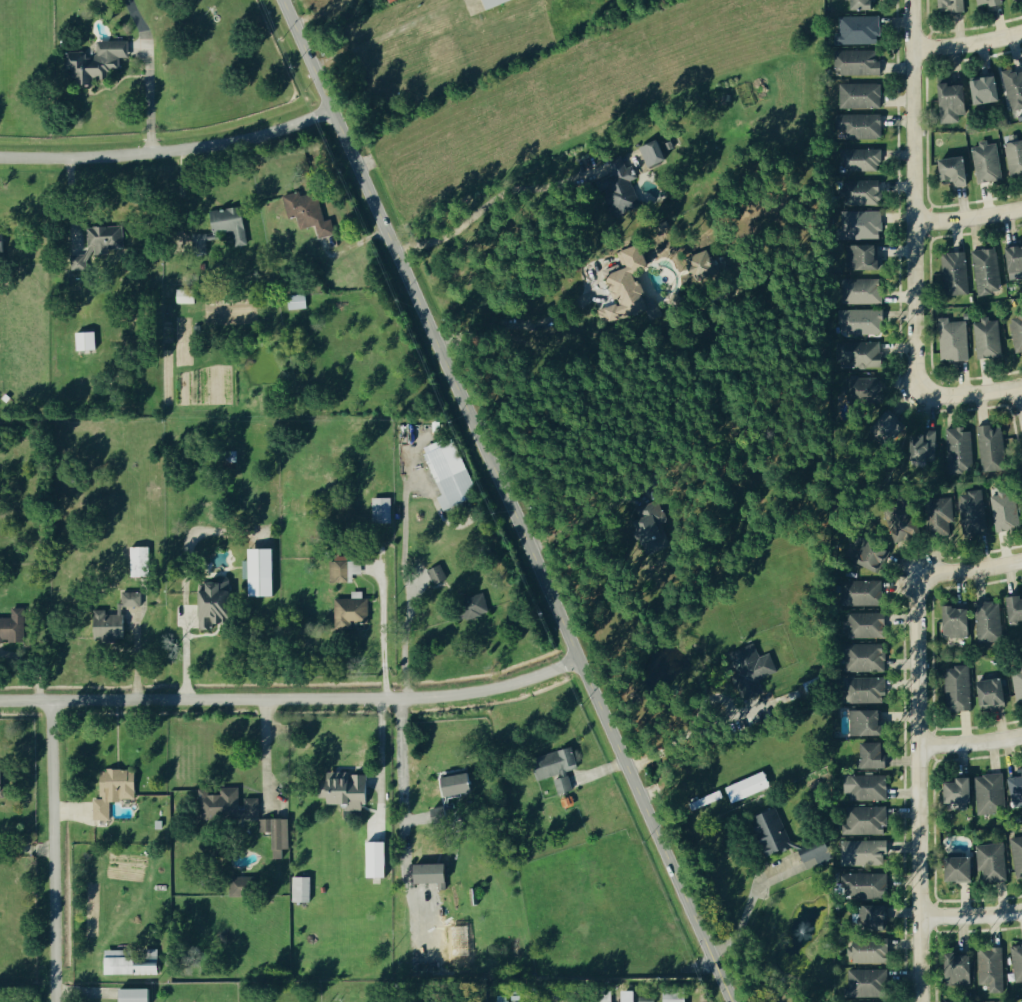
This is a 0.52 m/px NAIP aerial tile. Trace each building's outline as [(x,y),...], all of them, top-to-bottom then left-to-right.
[(857,8),(877,9),(877,0),(857,0),(857,8)] [(965,9),(964,0),(944,0),(945,11),(965,9)] [(881,15),(841,16),(841,34),(837,34),(837,44),(882,42),(881,15)] [(130,39),(99,40),(100,58),(97,58),(97,65),(119,65),(119,56),(131,56),(130,39)] [(879,49),(838,50),(839,75),(884,73),(883,59),(879,59),(879,49)] [(69,69),(77,68),(77,76),(88,75),(88,73),(89,73),(89,51),(68,51),(69,69)] [(1013,110),(1021,108),(1021,69),(1004,73),(1013,110)] [(976,78),(980,103),(1004,99),(1000,75),(976,78)] [(883,107),(882,82),(841,83),(842,107),(883,107)] [(945,122),(961,121),(961,113),(969,113),(968,83),(944,84),(945,122)] [(839,126),(848,127),(847,134),(856,134),(856,115),(840,114),(839,126)] [(643,147),(651,166),(671,158),(663,139),(643,147)] [(1021,172),(1021,140),(1006,143),(1013,174),(1021,172)] [(1004,179),(999,141),(974,144),(980,182),(1004,179)] [(842,148),(842,163),(850,163),(850,171),(884,170),(883,148),(842,148)] [(958,186),(972,184),(969,155),(944,158),(947,179),(957,178),(958,186)] [(627,193),(635,190),(623,157),(612,161),(619,180),(614,181),(619,195),(627,193)] [(849,205),(881,204),(880,183),(848,184),(849,205)] [(321,237),(337,234),(334,219),(326,221),(320,192),(303,195),(302,191),(285,195),(290,217),(299,215),(302,228),(318,225),(321,237)] [(225,229),(235,227),(236,232),(248,229),(243,205),(214,212),(216,223),(223,222),(225,229)] [(880,238),(881,211),(848,210),(848,223),(854,223),(854,238),(880,238)] [(89,226),(90,247),(125,246),(124,225),(89,226)] [(194,233),(195,250),(208,250),(208,233),(194,233)] [(886,268),(885,254),(881,254),(880,243),(849,244),(850,269),(886,268)] [(611,271),(619,301),(625,299),(627,308),(632,307),(633,311),(650,306),(640,271),(651,268),(645,244),(620,251),(625,268),(611,271)] [(1012,275),(1021,275),(1021,246),(1011,246),(1012,275)] [(1002,292),(999,248),(976,250),(980,294),(1002,292)] [(967,251),(952,253),(953,260),(968,258),(967,251)] [(77,269),(90,268),(89,258),(76,258),(77,269)] [(847,279),(848,303),(883,302),(882,278),(847,279)] [(176,290),(193,290),(193,304),(176,304),(176,290)] [(286,296),(304,294),(305,308),(287,310),(286,296)] [(603,319),(616,315),(614,306),(600,310),(603,319)] [(843,333),(885,333),(884,310),(843,310),(843,333)] [(969,321),(951,321),(951,317),(942,318),(943,360),(970,359),(969,321)] [(1012,318),(1017,352),(1021,351),(1021,317),(1012,318)] [(991,321),(991,320),(978,320),(979,357),(1003,356),(1002,320),(991,321)] [(75,333),(93,332),(95,351),(77,352),(75,333)] [(851,366),(882,367),(883,343),(854,342),(853,354),(851,353),(851,366)] [(863,388),(863,402),(885,403),(886,377),(869,377),(869,388),(863,388)] [(883,440),(903,439),(901,416),(882,417),(883,440)] [(1007,469),(1003,428),(993,429),(993,424),(981,426),(984,471),(1007,469)] [(974,468),(973,428),(949,429),(950,472),(964,472),(964,469),(974,468)] [(938,432),(922,431),(921,455),(937,456),(938,432)] [(444,494),(440,496),(445,510),(481,495),(458,438),(446,443),(444,439),(425,447),(444,494)] [(965,535),(989,532),(984,489),(960,492),(965,535)] [(372,523),(371,498),(390,498),(390,523),(372,523)] [(630,509),(646,554),(669,546),(660,522),(664,521),(656,500),(630,509)] [(943,535),(944,510),(929,510),(929,517),(913,516),(913,507),(894,507),(894,534),(919,535),(919,534),(943,535)] [(1012,519),(998,520),(999,530),(1012,530),(1012,519)] [(872,563),(873,559),(888,563),(892,546),(866,541),(862,561),(872,563)] [(130,578),(129,547),(147,546),(148,578),(130,578)] [(271,596),(248,596),(248,550),(271,549),(271,596)] [(332,560),(332,581),(350,582),(350,561),(332,560)] [(351,572),(363,571),(362,560),(350,561),(351,572)] [(436,583),(448,579),(442,565),(431,570),(436,583)] [(884,604),(884,580),(849,581),(849,605),(884,604)] [(232,623),(233,582),(213,581),(212,591),(203,590),(202,627),(215,627),(215,623),(232,623)] [(125,604),(138,605),(139,592),(126,592),(125,604)] [(491,609),(484,592),(467,599),(473,615),(491,609)] [(1011,596),(1013,620),(1021,620),(1021,596),(1011,596)] [(338,626),(369,624),(368,597),(337,599),(338,626)] [(980,601),(979,640),(1001,640),(1002,602),(980,601)] [(972,636),(973,607),(949,606),(948,635),(972,636)] [(26,608),(14,608),(14,616),(0,616),(0,642),(26,642),(26,608)] [(849,613),(849,638),(887,637),(887,612),(849,613)] [(741,649),(745,660),(742,661),(744,667),(752,664),(755,671),(751,673),(754,680),(763,676),(763,675),(777,670),(772,655),(766,657),(766,656),(761,657),(756,643),(741,649)] [(848,643),(847,671),(887,671),(888,644),(848,643)] [(971,666),(949,667),(950,710),(972,709),(971,666)] [(846,703),(883,702),(883,693),(888,693),(887,677),(846,677),(846,703)] [(1007,703),(1006,679),(980,680),(981,705),(1007,703)] [(852,736),(889,734),(889,724),(884,725),(883,709),(851,711),(852,736)] [(889,768),(889,743),(866,742),(866,760),(860,760),(860,767),(889,768)] [(578,769),(576,750),(541,754),(542,768),(548,767),(549,772),(578,769)] [(96,819),(111,819),(111,798),(137,799),(137,779),(126,779),(126,770),(104,769),(103,799),(96,799),(96,819)] [(725,789),(762,772),(769,787),(731,804),(725,789)] [(365,810),(365,803),(371,803),(371,773),(332,773),(332,780),(323,780),(323,802),(347,803),(347,810),(365,810)] [(447,776),(449,794),(477,792),(475,774),(447,776)] [(1004,774),(978,775),(979,813),(1005,813),(1004,774)] [(848,800),(889,799),(889,775),(848,776),(848,800)] [(976,777),(962,777),(962,782),(951,782),(950,802),(961,802),(961,809),(969,809),(969,802),(976,803),(976,777)] [(1014,778),(1016,796),(1021,796),(1021,777),(1014,778)] [(202,789),(202,814),(241,813),(240,787),(223,787),(224,794),(211,795),(211,788),(202,789)] [(688,804),(719,791),(722,797),(691,811),(688,804)] [(247,818),(261,817),(261,797),(247,797),(247,818)] [(845,834),(888,834),(888,807),(845,807),(845,834)] [(793,847),(778,809),(757,817),(771,855),(793,847)] [(287,849),(293,849),(292,818),(262,819),(262,832),(276,832),(276,858),(287,858),(287,849)] [(1014,836),(1015,865),(1021,865),(1021,836),(1014,836)] [(843,864),(887,865),(888,840),(844,840),(843,864)] [(384,877),(366,877),(366,842),(384,842),(384,877)] [(803,848),(807,864),(830,858),(826,842),(803,848)] [(1008,879),(1007,843),(979,844),(980,870),(986,870),(986,879),(1008,879)] [(977,857),(951,857),(951,880),(976,880),(977,857)] [(452,882),(451,863),(415,864),(416,883),(452,882)] [(889,873),(847,873),(847,898),(890,898),(889,873)] [(249,877),(233,877),(233,895),(248,896),(249,877)] [(310,903),(291,903),(291,877),(310,877),(310,903)] [(890,931),(891,905),(867,904),(866,930),(890,931)] [(469,956),(451,958),(449,926),(467,925),(469,956)] [(891,944),(857,943),(856,962),(891,963),(891,944)] [(991,985),(991,992),(1005,993),(1007,948),(982,948),(980,984),(991,985)] [(951,954),(951,974),(975,974),(975,954),(951,954)] [(131,966),(124,966),(124,974),(145,974),(145,965),(137,965),(137,958),(131,958),(131,966)] [(888,970),(850,968),(849,996),(887,997),(888,970)] [(683,988),(684,1001),(663,1001),(663,988),(683,988)] [(148,989),(148,1001),(118,1001),(118,989),(148,989)] [(610,990),(610,1001),(598,1001),(598,990),(610,990)] [(632,992),(632,1001),(621,1001),(621,992),(632,992)]
